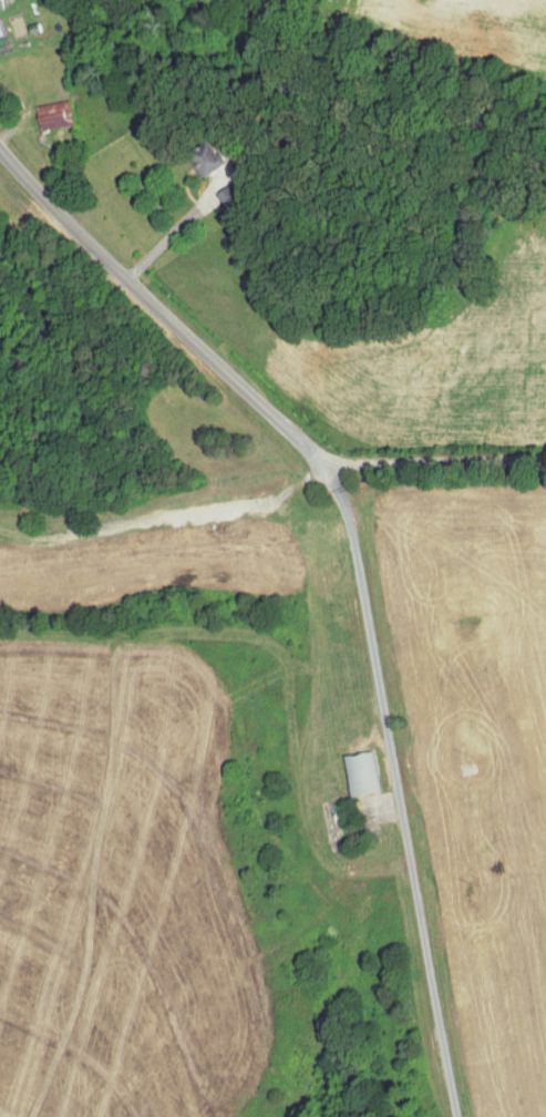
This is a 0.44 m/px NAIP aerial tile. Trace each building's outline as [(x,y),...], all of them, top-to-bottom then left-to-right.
[(74,123),(69,98),(36,104),(40,129),(74,123)] [(203,176),(229,161),(215,139),(190,154),(203,176)] [(240,198),(230,183),(216,193),(227,207),(240,198)] [(379,790),(371,750),(343,756),(351,796),(379,790)]
